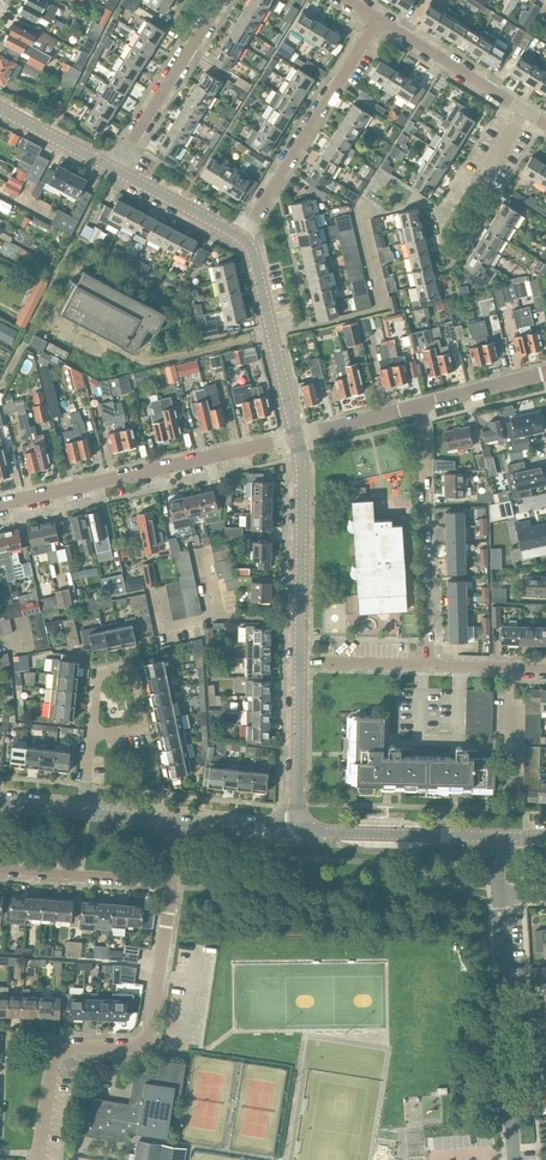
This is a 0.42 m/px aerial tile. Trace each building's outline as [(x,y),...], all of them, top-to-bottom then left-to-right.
[(54,18),(60,8),(44,0),(26,0),(25,3),(54,18)] [(104,7),(107,9),(112,11),(118,0),(108,0),(104,7)] [(129,0),(123,0),(121,4),(134,13),(138,6),(129,0)] [(171,0),(150,0),(148,4),(164,14),(172,0),(171,0)] [(244,10),(260,20),(268,8),(256,0),(250,0),(244,10)] [(268,8),(272,11),(279,0),(256,0),(268,8)] [(394,3),(407,11),(414,0),(396,0),(394,3)] [(509,14),(517,0),(504,0),(499,8),(509,14)] [(54,18),(25,3),(20,13),(36,22),(39,16),(63,28),(65,24),(54,18)] [(432,27),(442,11),(429,3),(419,19),(432,27)] [(479,9),(488,14),(491,10),(482,4),(479,9)] [(287,20),(291,22),(299,10),(292,5),(284,18),(287,20)] [(442,11),(432,27),(445,35),(455,19),(458,14),(445,6),(442,11)] [(104,27),(112,11),(107,9),(99,24),(104,27)] [(252,33),(260,20),(244,10),(236,23),(252,33)] [(315,20),(302,11),(291,29),(291,30),(292,29),(304,36),(303,37),(304,37),(305,36),(315,20)] [(528,27),(535,17),(525,11),(519,21),(528,27)] [(491,16),(501,22),(504,18),(494,12),(491,16)] [(467,27),(455,19),(445,35),(457,43),(467,27)] [(140,33),(156,43),(164,30),(148,20),(140,33)] [(291,22),(287,20),(282,29),(286,32),(291,22)] [(305,36),(318,44),(328,27),(315,20),(305,36)] [(504,24),(514,30),(516,26),(507,20),(504,24)] [(107,30),(111,33),(116,23),(112,21),(107,30)] [(9,33),(43,51),(47,42),(54,45),(62,50),(66,43),(57,39),(37,28),(34,33),(15,22),(9,33)] [(95,22),(88,36),(97,40),(104,27),(99,24),(95,22)] [(236,23),(228,36),(244,46),(252,33),(236,23)] [(328,27),(318,44),(330,52),(340,35),(328,27)] [(480,35),(467,27),(457,43),(470,51),(480,35)] [(507,62),(517,45),(526,32),(519,28),(511,41),(509,46),(505,51),(501,58),(507,62)] [(111,33),(107,30),(100,43),(104,46),(111,33)] [(470,51),(483,59),(496,38),(483,30),(480,35),(470,51)] [(526,32),(517,45),(524,49),(532,36),(526,32)] [(43,51),(9,33),(4,44),(21,53),(22,52),(47,65),(52,57),(43,52),(43,51)] [(148,56),(156,43),(140,33),(132,46),(148,56)] [(277,44),(283,35),(280,33),(274,42),(277,44)] [(81,42),(77,49),(89,56),(97,41),(88,36),(84,44),(81,42)] [(236,58),(244,46),(228,36),(220,48),(236,58)] [(496,38),(483,59),(495,67),(501,58),(509,46),(496,38)] [(104,46),(100,43),(93,57),(97,59),(104,46)] [(270,57),(275,48),(271,45),(266,54),(270,57)] [(140,68),(148,56),(132,46),(124,58),(140,68)] [(292,55),(284,50),(279,47),(277,51),(290,59),(292,55)] [(236,58),(220,48),(212,61),(228,71),(236,58)] [(16,77),(22,66),(0,54),(0,69),(16,77)] [(523,80),(533,63),(520,55),(510,71),(523,80)] [(86,70),(91,72),(97,59),(93,57),(86,70)] [(303,67),(305,63),(296,57),(294,61),(303,67)] [(132,81),(140,68),(124,58),(116,71),(132,81)] [(263,58),(258,67),(262,70),(267,60),(263,58)] [(271,70),(277,61),(273,58),(267,67),(271,70)] [(305,63),(303,67),(316,75),(320,68),(308,60),(305,63)] [(383,85),(393,69),(380,61),(370,77),(383,85)] [(26,62),(22,70),(37,77),(41,70),(26,62)] [(545,71),(533,63),(523,80),(535,87),(545,71)] [(64,71),(59,80),(73,87),(82,71),(71,65),(67,72),(64,71)] [(290,81),(306,91),(314,78),(298,68),(290,81)] [(0,69),(0,83),(4,85),(8,77),(14,81),(16,77),(0,69)] [(405,77),(393,69),(383,85),(395,93),(405,77)] [(91,72),(86,70),(79,83),(84,85),(91,72)] [(125,94),(132,81),(116,71),(109,84),(125,94)] [(197,84),(213,94),(221,81),(205,71),(197,84)] [(264,82),(269,73),(265,71),(259,80),(264,82)] [(545,71),(535,87),(545,94),(545,72),(545,71)] [(235,83),(248,91),(252,84),(239,76),(235,83)] [(395,93),(408,101),(415,105),(425,89),(405,77),(395,93)] [(290,81),(282,94),(298,104),(306,91),(290,81)] [(84,85),(79,83),(72,96),(77,99),(84,85)] [(248,91),(235,83),(231,89),(244,98),(248,91)] [(117,106),(125,94),(109,84),(101,96),(117,106)] [(197,84),(189,97),(205,107),(213,94),(197,84)] [(256,95),(261,86),(257,84),(251,92),(256,95)] [(277,90),(269,103),(274,106),(290,116),(298,104),(282,94),(277,90)] [(374,98),(361,90),(357,97),(370,105),(374,98)] [(427,109),(435,96),(428,91),(420,104),(427,109)] [(101,96),(93,109),(109,119),(117,106),(101,96)] [(189,97),(181,110),(197,120),(205,107),(189,97)] [(248,108),(253,99),(249,97),(244,105),(248,108)] [(58,100),(50,115),(57,118),(64,104),(58,100)] [(457,102),(445,120),(466,133),(474,120),(468,116),(472,111),(457,102)] [(345,117),(361,126),(369,113),(353,103),(345,117)] [(385,109),(376,103),(373,108),(382,113),(385,109)] [(101,132),(109,119),(93,109),(87,105),(79,119),(85,122),(101,132)] [(274,106),(266,119),(282,129),(290,116),(274,106)] [(231,118),(237,109),(233,107),(227,116),(231,118)] [(417,120),(422,111),(418,108),(412,117),(417,120)] [(240,120),(245,111),(241,109),(236,118),(240,120)] [(181,110),(174,122),(190,132),(197,120),(181,110)] [(70,118),(64,115),(60,122),(66,125),(70,118)] [(353,139),(361,126),(345,117),(337,129),(353,139)] [(446,129),(442,136),(458,146),(466,133),(445,120),(443,118),(440,124),(446,129)] [(223,131),(229,122),(225,119),(219,129),(223,131)] [(274,142),(282,129),(266,119),(258,131),(274,142)] [(409,132),(415,123),(410,120),(404,129),(409,132)] [(174,122),(166,135),(182,145),(190,132),(174,122)] [(237,124),(233,122),(228,131),(232,133),(237,124)] [(274,142),(258,131),(258,132),(253,129),(245,141),(250,144),(266,154),(274,142)] [(337,129),(329,142),(345,152),(352,156),(355,151),(348,146),(353,139),(337,129)] [(399,131),(395,129),(389,138),(393,141),(399,131)] [(217,132),(212,141),(215,143),(221,134),(217,132)] [(402,133),(397,142),(401,144),(407,136),(402,133)] [(223,138),(232,144),(235,140),(226,134),(223,138)] [(173,158),(182,145),(166,135),(157,148),(161,150),(157,156),(175,167),(178,161),(173,158)] [(450,158),(458,146),(442,136),(434,148),(450,158)] [(36,157),(38,154),(42,147),(22,137),(17,147),(36,157)] [(247,147),(238,142),(236,146),(245,152),(247,147)] [(329,142),(321,154),(337,164),(345,152),(329,142)] [(385,154),(390,145),(386,142),(381,151),(385,154)] [(201,157),(205,159),(213,147),(209,144),(201,157)] [(394,146),(389,154),(393,157),(399,148),(394,146)] [(443,170),(450,158),(434,148),(427,160),(443,170)] [(260,164),(264,158),(251,149),(247,156),(251,159),(260,164)] [(18,166),(28,172),(35,158),(25,153),(18,166)] [(38,154),(36,157),(26,177),(28,178),(36,183),(38,179),(44,168),(48,160),(38,154)] [(321,154),(314,166),(330,176),(337,164),(321,154)] [(377,166),(378,165),(383,157),(378,155),(373,164),(377,166)] [(534,180),(544,164),(531,156),(521,171),(534,180)] [(205,159),(201,157),(195,166),(199,169),(205,159)] [(213,182),(224,165),(211,157),(200,174),(213,182)] [(381,167),(385,170),(391,161),(386,158),(381,167)] [(435,183),(443,170),(427,160),(419,173),(435,183)] [(544,164),(534,180),(545,187),(545,165),(544,164)] [(48,168),(43,179),(63,190),(73,172),(58,165),(55,172),(48,168)] [(237,173),(224,165),(213,182),(226,190),(237,173)] [(322,189),(330,176),(314,166),(305,179),(311,183),(322,189)] [(369,179),(375,170),(371,167),(365,176),(369,179)] [(20,188),(27,173),(19,170),(15,178),(11,176),(8,182),(20,188)] [(63,190),(77,197),(81,199),(72,215),(79,219),(92,194),(82,189),(87,180),(73,172),(63,190)] [(237,173),(226,190),(239,198),(244,190),(250,193),(253,189),(257,182),(246,175),(245,177),(237,173)] [(419,173),(411,186),(427,196),(435,183),(419,173)] [(31,193),(38,197),(45,183),(38,179),(36,183),(31,193)] [(361,192),(367,182),(363,180),(357,189),(361,192)] [(8,182),(5,188),(7,190),(7,191),(16,196),(20,188),(8,182)] [(327,193),(322,189),(311,183),(307,189),(323,200),(327,193)] [(355,202),(359,195),(346,187),(342,193),(355,202)] [(524,197),(515,191),(512,195),(521,201),(524,197)] [(533,202),(527,199),(524,203),(534,209),(539,201),(535,198),(533,202)] [(121,224),(131,206),(117,199),(112,209),(106,205),(99,219),(118,230),(121,224)] [(294,218),(314,214),(310,199),(290,204),(294,218)] [(512,225),(520,213),(522,214),(526,208),(513,199),(509,206),(504,203),(496,215),(512,225)] [(144,213),(131,206),(121,224),(135,231),(144,213)] [(540,207),(537,211),(545,217),(545,211),(540,207)] [(72,232),(79,219),(72,215),(58,208),(50,223),(71,234),(72,232)] [(420,223),(417,208),(399,212),(402,227),(420,223)] [(157,220),(144,213),(135,231),(148,238),(157,220)] [(317,228),(314,214),(294,218),(297,233),(317,228)] [(336,225),(351,221),(349,214),(334,217),(336,225)] [(496,215),(488,228),(504,238),(512,225),(496,215)] [(371,219),(374,234),(382,232),(379,217),(371,219)] [(148,238),(161,245),(171,227),(157,220),(148,238)] [(337,232),(353,228),(351,221),(336,225),(337,232)] [(402,227),(405,242),(424,237),(420,223),(402,227)] [(88,240),(95,243),(102,229),(95,226),(88,240)] [(161,245),(174,252),(184,234),(171,227),(161,245)] [(297,233),(301,247),(321,243),(317,228),(297,233)] [(353,228),(337,232),(339,239),(355,235),(353,228)] [(496,250),(504,238),(488,228),(480,240),(496,250)] [(174,252),(188,259),(194,263),(202,247),(196,244),(197,241),(184,234),(174,252)] [(341,246),(356,243),(355,235),(339,239),(341,246)] [(405,242),(409,256),(427,252),(424,237),(405,242)] [(488,263),(496,250),(480,240),(472,253),(488,263)] [(301,247),(304,262),(324,257),(321,243),(301,247)] [(343,253),(358,250),(356,243),(341,246),(343,253)] [(202,247),(194,263),(201,266),(209,250),(202,247)] [(112,252),(121,257),(123,253),(114,248),(112,252)] [(344,261),(360,257),(358,250),(343,253),(344,261)] [(409,256),(412,271),(431,266),(427,252),(409,256)] [(483,270),(488,263),(472,253),(463,266),(468,269),(464,275),(470,283),(473,285),(483,287),(490,276),(486,273),(483,270)] [(125,259),(134,264),(137,260),(127,255),(125,259)] [(304,262),(307,276),(327,271),(324,257),(304,262)] [(360,257),(344,261),(346,268),(361,264),(360,257)] [(536,271),(542,262),(538,259),(532,268),(536,271)] [(216,280),(236,276),(233,261),(212,266),(216,280)] [(138,266),(147,271),(150,267),(141,262),(138,266)] [(348,275),(363,271),(361,264),(346,268),(348,275)] [(412,271),(416,285),(434,281),(431,266),(412,271)] [(151,273),(161,278),(163,274),(154,269),(151,273)] [(165,314),(108,283),(83,270),(77,283),(70,279),(64,292),(67,287),(73,290),(61,312),(121,344),(120,346),(134,353),(147,328),(156,333),(165,314)] [(307,276),(311,291),(331,286),(327,271),(307,276)] [(350,282),(365,279),(363,271),(348,275),(350,282)] [(536,278),(540,293),(540,296),(545,294),(543,284),(545,280),(545,276),(544,275),(540,272),(536,278)] [(385,281),(387,292),(396,290),(393,275),(389,276),(384,277),(385,281)] [(165,280),(174,285),(176,281),(167,276),(165,280)] [(240,290),(236,276),(216,280),(219,295),(240,290)] [(533,295),(540,293),(536,278),(529,280),(533,295)] [(181,289),(186,291),(191,282),(186,279),(181,289)] [(351,290),(366,286),(365,279),(350,282),(351,290)] [(524,280),(523,280),(514,283),(517,298),(528,296),(524,280)] [(434,281),(416,285),(421,305),(441,300),(440,295),(438,296),(434,281)] [(517,298),(514,284),(503,286),(506,301),(517,298)] [(311,291),(314,305),(334,300),(331,286),(311,291)] [(353,297),(368,293),(366,286),(351,290),(353,297)] [(501,288),(493,290),(497,307),(506,305),(501,288)] [(219,295),(222,309),(243,305),(240,290),(219,295)] [(355,304),(370,300),(368,293),(353,297),(355,304)] [(388,296),(391,307),(392,312),(397,311),(395,305),(393,295),(388,296)] [(314,305),(318,320),(338,315),(334,300),(314,305)] [(370,300),(355,304),(356,311),(372,307),(370,300)] [(447,301),(436,304),(438,310),(448,308),(447,301)] [(243,305),(222,309),(226,324),(246,320),(243,305)] [(520,308),(530,351),(542,348),(538,331),(531,333),(529,325),(534,324),(529,306),(520,308)] [(520,308),(513,310),(517,328),(519,328),(521,335),(514,337),(518,354),(530,351),(520,308)] [(382,318),(386,337),(391,336),(388,321),(394,320),(394,323),(404,321),(402,313),(382,318)] [(500,328),(497,313),(489,315),(492,330),(500,328)] [(359,322),(361,334),(379,330),(379,327),(382,326),(380,316),(370,318),(370,319),(359,322)] [(476,322),(485,361),(498,358),(493,341),(487,343),(486,336),(488,335),(484,319),(476,321),(476,322)] [(347,345),(361,342),(356,321),(342,325),(347,345)] [(456,339),(452,322),(444,324),(448,341),(456,339)] [(452,322),(456,339),(464,336),(461,324),(454,326),(453,322),(452,322)] [(485,361),(476,322),(468,324),(471,338),(474,337),(476,345),(469,347),(473,365),(485,361)] [(216,323),(199,326),(202,338),(218,334),(216,323)] [(0,334),(0,337),(11,343),(17,331),(5,324),(0,334)] [(315,332),(316,337),(317,341),(321,340),(320,335),(323,335),(324,339),(338,336),(336,327),(315,332)] [(441,372),(434,343),(432,344),(428,329),(410,333),(414,352),(423,350),(428,375),(441,372)] [(42,351),(46,344),(48,341),(34,334),(29,344),(42,351)] [(386,344),(396,383),(408,380),(404,362),(397,364),(395,357),(398,356),(393,338),(386,340),(386,344)] [(434,343),(441,372),(453,369),(447,345),(441,346),(439,340),(433,342),(434,343)] [(396,383),(386,344),(378,346),(381,359),(385,358),(387,366),(379,368),(384,386),(396,383)] [(258,361),(255,346),(242,349),(246,363),(258,361)] [(233,351),(237,366),(245,363),(242,349),(233,351)] [(46,366),(51,356),(42,351),(37,361),(46,366)] [(345,365),(341,351),(333,353),(337,370),(340,369),(342,377),(335,379),(339,396),(351,393),(345,365)] [(219,354),(210,356),(212,366),(221,363),(219,354)] [(323,377),(318,357),(308,359),(313,379),(323,377)] [(179,375),(199,370),(196,360),(176,364),(179,375)] [(414,360),(406,362),(410,378),(418,376),(414,360)] [(345,365),(351,393),(364,390),(357,362),(345,365)] [(179,381),(175,364),(164,367),(169,383),(179,381)] [(62,417),(49,366),(38,368),(51,420),(62,417)] [(135,382),(155,378),(153,369),(134,374),(135,382)] [(127,376),(109,380),(113,394),(130,390),(127,376)] [(89,400),(86,386),(84,380),(76,382),(77,387),(75,388),(79,403),(89,400)] [(111,395),(107,381),(99,382),(103,397),(111,395)] [(298,383),(301,395),(303,394),(305,404),(319,401),(314,382),(305,384),(304,381),(298,383)] [(91,389),(89,382),(85,383),(88,395),(89,395),(90,400),(93,399),(92,394),(93,394),(92,388),(91,389)] [(221,406),(218,393),(215,383),(204,386),(204,388),(207,398),(213,426),(226,424),(221,406)] [(258,416),(251,388),(250,383),(231,388),(235,404),(242,402),(246,419),(258,416)] [(262,385),(256,387),(251,388),(258,416),(270,413),(266,396),(260,397),(259,394),(263,392),(262,385)] [(213,426),(207,398),(204,388),(194,390),(196,401),(192,402),(194,412),(197,412),(201,429),(213,426)] [(181,434),(177,418),(180,417),(178,406),(173,407),(170,397),(160,399),(169,437),(181,434)] [(43,399),(36,401),(37,405),(32,406),(36,422),(48,419),(43,399)] [(154,414),(151,415),(153,422),(152,423),(156,440),(169,437),(160,399),(151,401),(154,414)] [(4,414),(5,414),(18,410),(19,415),(18,416),(21,429),(25,428),(26,434),(30,452),(24,453),(28,471),(39,468),(23,400),(2,405),(4,414)] [(39,468),(51,465),(46,447),(43,434),(36,435),(35,432),(34,425),(29,426),(29,424),(31,424),(30,420),(33,419),(31,411),(26,412),(23,400),(39,468)] [(113,404),(112,400),(99,403),(104,422),(108,421),(109,425),(112,425),(114,432),(108,433),(112,451),(124,448),(113,404)] [(113,404),(124,448),(136,445),(132,428),(126,429),(124,422),(126,421),(122,405),(118,406),(118,403),(113,404)] [(512,420),(502,423),(506,442),(508,452),(530,447),(527,433),(544,429),(539,411),(512,416),(512,420)] [(79,412),(71,414),(74,429),(81,458),(92,455),(88,437),(82,439),(80,432),(85,431),(83,420),(81,421),(79,412)] [(506,442),(502,423),(501,419),(489,422),(490,427),(482,428),(485,441),(498,438),(499,443),(506,442)] [(463,446),(463,448),(473,446),(468,426),(444,432),(448,449),(463,446)] [(70,461),(81,458),(74,429),(63,431),(70,461)] [(2,442),(0,442),(0,477),(10,475),(2,442)] [(482,448),(484,453),(484,456),(491,454),(489,446),(482,448)] [(523,451),(510,454),(511,460),(524,457),(523,451)] [(484,456),(484,453),(476,455),(479,467),(487,467),(485,458),(484,456)] [(492,456),(485,458),(487,467),(494,465),(492,456)] [(451,459),(436,458),(437,469),(460,468),(460,467),(450,468),(451,459)] [(523,461),(507,464),(509,472),(513,471),(517,489),(513,490),(514,497),(532,494),(531,486),(545,483),(545,486),(541,464),(525,468),(523,461)] [(264,473),(253,473),(253,481),(252,481),(252,497),(272,497),(272,481),(263,481),(264,473)] [(467,479),(467,473),(445,474),(446,496),(465,495),(464,479),(467,479)] [(213,490),(199,493),(203,512),(212,510),(212,513),(218,511),(213,490)] [(199,493),(184,497),(188,515),(189,515),(197,513),(197,516),(204,515),(203,512),(199,493)] [(493,493),(478,493),(478,501),(495,501),(493,493)] [(189,518),(189,515),(188,515),(184,497),(169,500),(173,515),(174,521),(175,527),(190,524),(189,518)] [(272,513),(272,497),(252,497),(252,512),(272,513)] [(509,499),(495,502),(496,511),(510,508),(509,499)] [(374,519),(373,501),(373,500),(352,501),(352,502),(353,502),(354,519),(350,520),(348,521),(349,529),(351,530),(354,530),(356,566),(353,566),(351,568),(352,575),(354,576),(357,576),(358,594),(358,595),(359,595),(360,612),(359,612),(359,613),(406,610),(405,577),(403,558),(400,526),(401,526),(401,525),(392,525),(392,518),(374,519)] [(100,511),(87,514),(92,538),(93,538),(98,562),(113,559),(106,524),(103,524),(100,511)] [(140,527),(145,552),(157,550),(158,556),(171,553),(168,538),(167,535),(163,536),(162,531),(155,533),(151,511),(138,514),(138,516),(131,518),(129,520),(130,527),(133,529),(140,527)] [(447,527),(463,526),(463,511),(446,512),(447,527)] [(252,512),(246,512),(246,528),(272,528),(272,513),(252,512)] [(89,536),(84,514),(71,517),(76,538),(89,536)] [(54,521),(41,524),(49,562),(55,561),(53,551),(51,541),(58,539),(54,521)] [(530,527),(529,521),(516,523),(521,548),(545,543),(545,531),(544,524),(530,527)] [(36,544),(38,554),(47,552),(49,562),(41,524),(28,526),(32,545),(36,544)] [(464,541),(463,526),(447,527),(447,542),(464,541)] [(12,562),(20,560),(18,551),(16,551),(16,549),(22,547),(18,529),(5,531),(7,543),(8,543),(10,553),(10,552),(12,562)] [(0,532),(0,566),(5,564),(7,574),(12,577),(15,576),(12,562),(10,552),(10,553),(8,543),(7,543),(5,531),(0,532)] [(195,545),(193,535),(193,534),(184,536),(186,544),(190,543),(191,549),(196,548),(195,545)] [(203,545),(210,544),(208,536),(202,538),(203,545)] [(174,553),(181,551),(175,537),(168,538),(171,553),(174,553)] [(271,560),(272,542),(253,541),(253,559),(259,560),(259,568),(270,568),(270,560),(271,560)] [(447,542),(447,557),(464,557),(464,541),(447,542)] [(83,544),(86,554),(93,553),(90,543),(83,544)] [(212,547),(214,554),(228,551),(226,544),(212,547)] [(175,560),(190,557),(188,549),(182,551),(181,551),(174,553),(175,560)] [(128,551),(121,552),(123,560),(129,559),(128,551)] [(229,558),(228,551),(214,554),(215,561),(229,558)] [(190,557),(175,560),(177,567),(191,564),(190,557)] [(464,557),(447,557),(448,573),(464,573),(464,557)] [(215,561),(219,578),(225,577),(228,590),(228,589),(237,590),(238,575),(233,575),(229,558),(215,561)] [(156,585),(152,562),(143,564),(136,566),(139,583),(146,582),(147,586),(156,585)] [(191,564),(177,567),(178,574),(193,571),(191,564)] [(180,581),(194,578),(193,571),(178,574),(180,581)] [(105,597),(111,596),(126,592),(122,574),(101,578),(105,597)] [(238,575),(237,590),(244,590),(244,583),(252,583),(251,600),(259,600),(259,601),(262,601),(262,600),(270,600),(271,582),(252,582),(252,576),(238,575)] [(526,576),(525,593),(545,593),(545,577),(526,576)] [(182,588),(195,585),(194,578),(180,581),(182,588)] [(448,595),(465,595),(465,580),(448,580),(448,595)] [(182,589),(182,588),(180,581),(166,584),(167,592),(182,589)] [(182,588),(182,589),(183,595),(197,592),(195,585),(182,588)] [(23,615),(29,614),(41,611),(41,609),(38,599),(36,587),(31,588),(32,593),(19,596),(23,614),(23,615)] [(505,602),(506,588),(491,588),(492,602),(505,602)] [(183,595),(182,589),(167,592),(169,599),(183,595)] [(183,595),(185,602),(198,599),(197,592),(183,595)] [(56,596),(58,606),(59,607),(77,603),(76,598),(71,599),(68,593),(56,596)] [(132,603),(147,600),(145,593),(131,596),(132,603)] [(58,606),(56,596),(56,595),(38,599),(41,609),(58,606)] [(185,602),(183,595),(169,599),(170,606),(185,602)] [(465,610),(465,595),(448,595),(449,611),(465,610)] [(11,603),(16,616),(23,614),(19,596),(18,596),(19,601),(11,603)] [(105,597),(97,599),(99,608),(113,605),(111,596),(105,597)] [(86,611),(99,608),(97,599),(95,599),(88,601),(84,602),(86,611)] [(186,609),(200,606),(198,599),(185,602),(186,609)] [(132,603),(134,610),(148,607),(147,600),(132,603)] [(186,610),(186,609),(185,602),(170,606),(172,613),(186,610)] [(16,616),(11,603),(2,605),(5,619),(9,618),(9,617),(16,616)] [(186,609),(186,610),(188,616),(202,613),(200,606),(186,609)] [(59,607),(42,611),(44,618),(44,619),(60,615),(59,607)] [(150,614),(148,607),(134,610),(135,616),(135,617),(150,614)] [(188,616),(186,610),(172,613),(173,620),(188,616)] [(466,625),(465,610),(449,611),(449,626),(466,625)] [(29,614),(30,621),(44,618),(42,611),(41,611),(29,614)] [(151,621),(150,614),(135,617),(137,624),(151,621)] [(135,639),(154,635),(153,628),(138,631),(137,624),(135,617),(135,616),(126,618),(124,625),(117,627),(122,646),(136,643),(135,639)] [(63,619),(64,624),(68,645),(80,643),(74,617),(63,619)] [(9,618),(5,619),(2,619),(5,634),(13,632),(9,618)] [(30,621),(31,628),(45,625),(44,619),(44,618),(30,621)] [(518,643),(519,626),(517,626),(517,623),(515,620),(510,620),(508,622),(508,625),(501,625),(501,643),(518,643)] [(153,628),(151,621),(137,624),(138,631),(153,628)] [(31,628),(33,635),(47,632),(45,625),(31,628)] [(108,649),(104,629),(103,625),(82,629),(85,643),(91,642),(93,652),(108,649)] [(466,625),(449,626),(449,642),(466,641),(466,625)] [(270,628),(254,628),(254,626),(245,626),(245,642),(247,642),(247,643),(270,643),(270,628)] [(518,643),(535,644),(535,626),(519,626),(518,643)] [(535,644),(545,644),(545,626),(535,626),(535,644)] [(108,649),(122,646),(117,627),(104,629),(108,649)] [(213,627),(205,628),(206,643),(214,643),(213,627)] [(33,635),(34,642),(48,639),(47,632),(33,635)] [(204,667),(202,638),(194,640),(194,652),(196,652),(197,668),(204,667)] [(48,639),(34,642),(36,649),(50,647),(48,639)] [(270,657),(270,643),(247,643),(247,657),(270,657)] [(2,668),(11,666),(8,652),(0,654),(0,656),(2,668)] [(76,656),(61,654),(61,659),(59,659),(52,658),(51,671),(53,673),(77,676),(79,661),(76,661),(76,656)] [(14,661),(15,670),(20,670),(29,671),(28,659),(27,659),(27,655),(14,656),(14,661)] [(270,671),(270,657),(247,657),(247,676),(263,676),(263,671),(270,671)] [(144,663),(147,678),(170,673),(173,672),(170,658),(164,660),(163,659),(144,663)] [(76,690),(77,676),(53,673),(52,688),(76,690)] [(173,687),(171,678),(170,673),(147,678),(150,692),(173,687)] [(16,675),(16,685),(21,684),(21,683),(30,682),(29,675),(21,676),(21,674),(16,675)] [(246,696),(253,696),(269,696),(270,681),(246,681),(246,696)] [(150,692),(153,706),(172,702),(176,701),(173,687),(150,692)] [(75,704),(76,690),(52,688),(51,702),(75,704)] [(545,709),(545,689),(540,689),(541,689),(532,688),(531,699),(540,699),(540,706),(540,709),(545,709)] [(479,697),(480,689),(466,689),(466,697),(479,697)] [(480,689),(479,697),(493,697),(493,690),(480,689)] [(269,710),(269,696),(253,696),(253,701),(247,701),(247,710),(253,710),(269,710)] [(75,704),(51,702),(49,721),(65,723),(65,718),(73,719),(75,704)] [(153,706),(156,720),(180,715),(180,714),(175,716),(172,702),(153,706)] [(269,725),(269,710),(253,710),(252,724),(269,725)] [(183,729),(180,715),(156,720),(159,734),(183,729)] [(391,789),(391,786),(427,787),(427,756),(410,755),(410,748),(396,748),(395,747),(395,745),(394,745),(393,744),(392,744),(391,744),(390,745),(389,746),(388,747),(388,748),(388,755),(378,755),(379,739),(383,740),(384,716),(353,715),(351,783),(358,783),(358,785),(358,786),(358,787),(359,788),(360,789),(361,789),(371,789),(373,788),(373,784),(381,784),(381,789),(391,789)] [(43,730),(43,724),(33,723),(29,723),(29,728),(28,731),(32,732),(33,729),(43,730)] [(269,725),(252,724),(246,724),(246,742),(252,743),(262,743),(262,739),(269,739),(269,725)] [(479,733),(479,726),(466,725),(465,733),(479,733)] [(479,726),(479,733),(492,734),(492,726),(479,726)] [(186,743),(183,729),(159,734),(162,748),(186,743)] [(162,748),(165,762),(188,758),(189,757),(186,743),(162,748)] [(39,767),(53,769),(55,749),(47,748),(47,745),(41,744),(41,748),(39,767)] [(25,766),(27,746),(12,745),(10,764),(25,766)] [(41,748),(27,746),(25,766),(39,767),(41,748)] [(55,746),(55,749),(53,769),(68,770),(70,748),(55,746)] [(458,791),(459,788),(494,789),(495,758),(478,757),(478,750),(463,750),(463,748),(462,747),(461,746),(460,746),(459,746),(458,746),(457,747),(456,747),(456,748),(456,749),(455,749),(455,756),(427,756),(427,787),(448,787),(448,791),(458,791)] [(201,755),(195,756),(197,761),(205,765),(206,754),(201,755)] [(188,758),(165,762),(168,777),(172,776),(172,780),(180,778),(179,774),(191,772),(188,758)] [(205,766),(203,784),(208,785),(222,787),(225,768),(205,765),(205,766)] [(237,789),(251,790),(253,767),(239,766),(239,769),(237,789)] [(253,767),(251,790),(266,792),(266,789),(270,789),(270,782),(267,781),(268,769),(253,767)] [(239,769),(225,768),(222,787),(237,789),(239,769)] [(538,778),(538,782),(523,782),(523,789),(528,790),(528,800),(545,800),(545,778),(538,778)] [(7,898),(6,922),(25,923),(25,916),(27,896),(12,895),(11,898),(7,898)] [(42,897),(27,896),(25,916),(41,917),(42,897)] [(57,898),(42,897),(41,917),(56,918),(57,898)] [(57,898),(56,918),(71,919),(72,900),(57,898)] [(96,921),(98,901),(82,900),(81,920),(96,921)] [(112,902),(98,901),(96,921),(111,922),(112,902)] [(127,903),(112,902),(111,922),(111,926),(125,927),(126,923),(127,903)] [(127,903),(126,923),(142,924),(141,927),(150,928),(152,912),(142,912),(143,904),(127,903)] [(535,930),(536,945),(543,944),(544,951),(545,951),(545,928),(542,928),(542,930),(535,930)] [(73,956),(74,941),(67,940),(66,955),(73,956)] [(74,941),(73,956),(80,957),(81,941),(74,941)] [(123,951),(138,954),(139,947),(124,944),(123,951)] [(138,954),(123,951),(122,959),(137,961),(138,954)] [(60,986),(61,960),(54,960),(53,975),(53,986),(60,986)] [(120,972),(134,975),(135,967),(120,965),(120,972)] [(134,975),(120,972),(119,980),(133,982),(134,975)] [(22,1015),(36,1015),(37,996),(30,996),(30,989),(23,988),(23,996),(22,1015)] [(68,1016),(83,1017),(83,993),(61,992),(60,1009),(68,1009),(68,1016)] [(97,1017),(98,998),(98,993),(83,993),(83,1017),(97,1017)] [(112,999),(111,1018),(127,1018),(127,1011),(133,1012),(133,999),(134,994),(112,993),(112,999)] [(8,1015),(8,995),(0,995),(0,1014),(8,1015)] [(8,1015),(22,1015),(23,996),(8,995),(8,1015)] [(37,996),(36,1015),(51,1016),(52,1008),(60,1009),(60,997),(37,996)] [(97,1017),(111,1018),(112,999),(98,998),(97,1017)] [(167,1137),(173,1095),(181,1096),(186,1063),(160,1059),(159,1060),(157,1073),(135,1069),(130,1103),(92,1097),(90,1110),(81,1108),(78,1132),(126,1140),(127,1131),(136,1132),(167,1137)] [(186,1149),(162,1145),(137,1141),(134,1159),(184,1159),(186,1149)]
